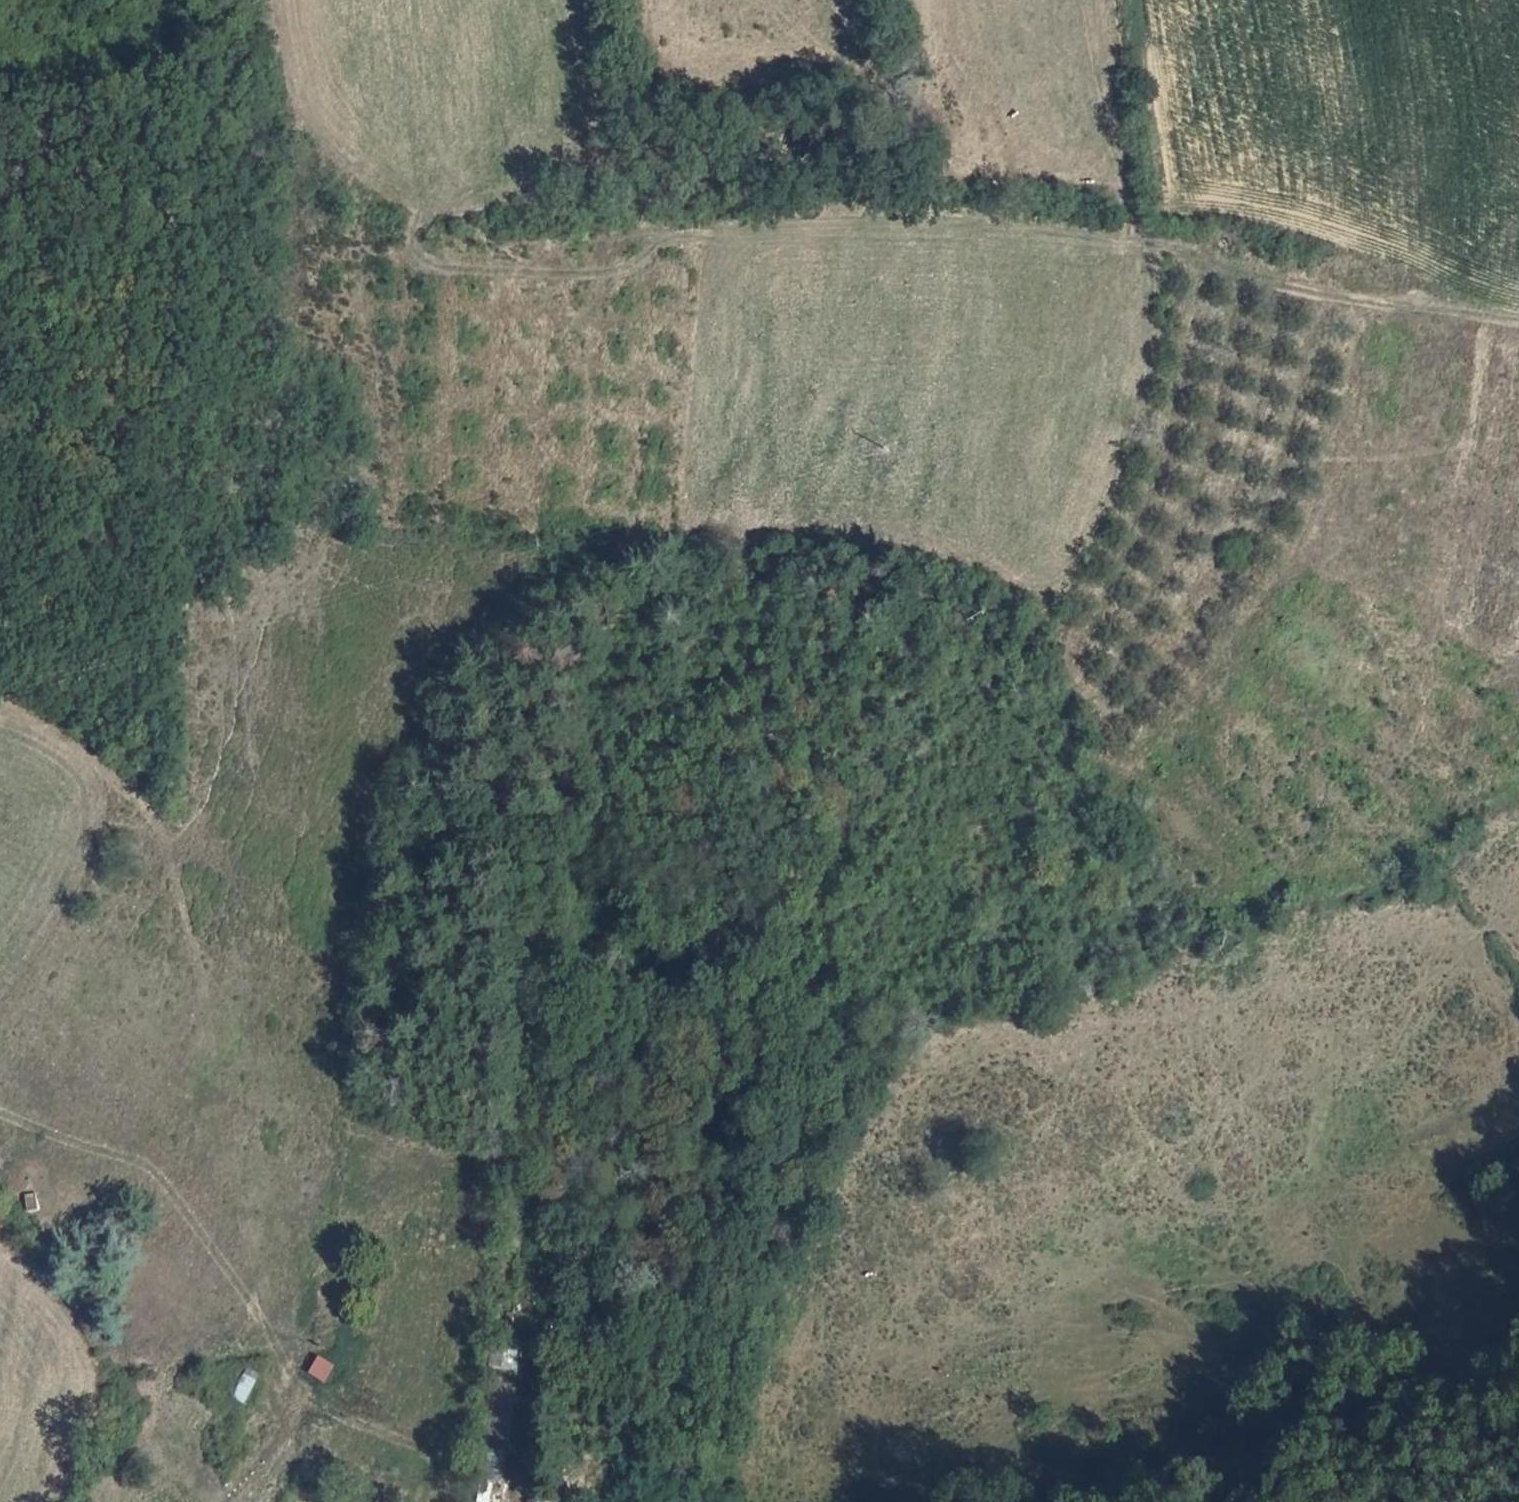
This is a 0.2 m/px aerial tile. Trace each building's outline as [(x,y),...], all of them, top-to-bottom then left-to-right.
[(29,1213),(41,1210),(37,1194),(25,1197),(29,1213)]
